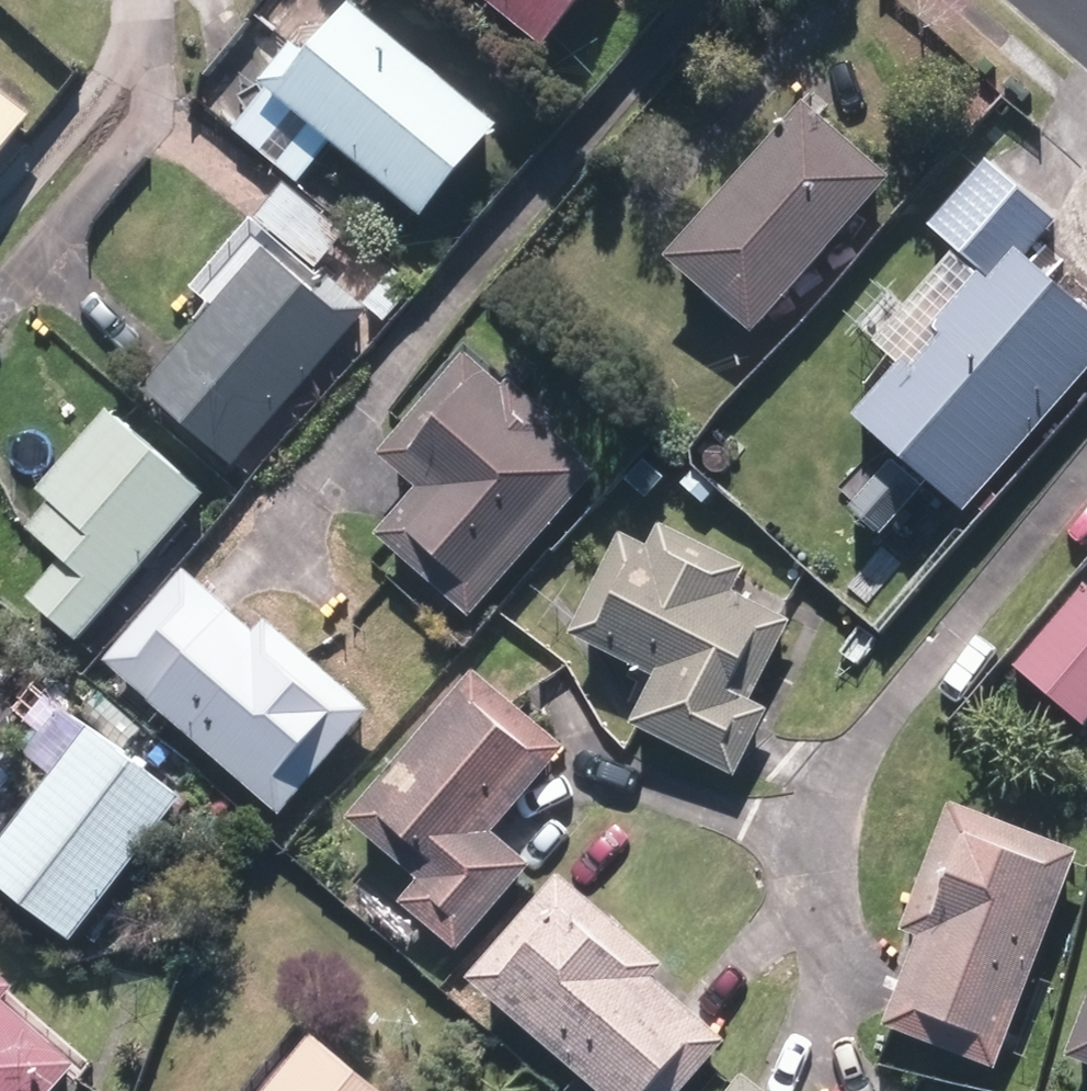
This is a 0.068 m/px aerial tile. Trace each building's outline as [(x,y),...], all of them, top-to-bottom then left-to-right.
[(535,46),(572,0),(476,0),(535,46)] [(327,147),(414,218),(491,125),(343,4),(297,55),(285,47),(252,84),(264,94),(233,129),(296,184),(327,147)] [(25,117),(0,98),(0,150),(25,117)] [(661,259),(745,334),(882,181),(795,104),(661,259)] [(956,514),(1086,361),(1086,320),(1015,259),(1048,224),(980,163),(923,228),(973,275),(922,334),(933,342),(905,374),(896,367),(848,423),(956,514)] [(249,217),(310,268),(338,235),(276,183),(249,217)] [(135,390),(227,470),(363,313),(324,278),(308,297),(256,251),(135,390)] [(360,305),(380,321),(409,289),(390,273),(360,305)] [(368,535),(462,618),(592,472),(551,436),(556,428),(501,380),(496,386),(459,353),(373,454),(411,487),(368,535)] [(21,599),(69,644),(198,497),(99,412),(30,492),(43,504),(19,531),(53,562),(21,599)] [(876,537),(917,489),(884,461),(843,509),(876,537)] [(624,726),(729,778),(762,711),(746,702),(783,620),(728,595),(740,567),(675,537),(665,560),(613,534),(562,636),(648,675),(624,726)] [(99,660),(274,816),(364,714),(259,619),(247,634),(176,571),(99,660)] [(1079,727),(1086,717),(1086,592),(1078,585),(1007,669),(1079,727)] [(392,904),(451,954),(525,867),(487,834),(559,749),(467,672),(339,822),(410,883),(392,904)] [(63,944),(174,801),(81,730),(0,836),(0,894),(63,944)] [(875,1027),(989,1070),(1071,852),(942,803),(893,932),(910,939),(875,1027)] [(589,1090),(678,1090),(720,1043),(646,980),(658,965),(550,873),(458,980),(589,1090)] [(1059,1060),(1086,1070),(1086,985),(1059,1060)] [(70,1067),(0,1005),(0,1090),(49,1090),(70,1067)] [(305,1037),(260,1090),(371,1090),(305,1037)] [(737,1075),(724,1090),(757,1090),(737,1075)]
